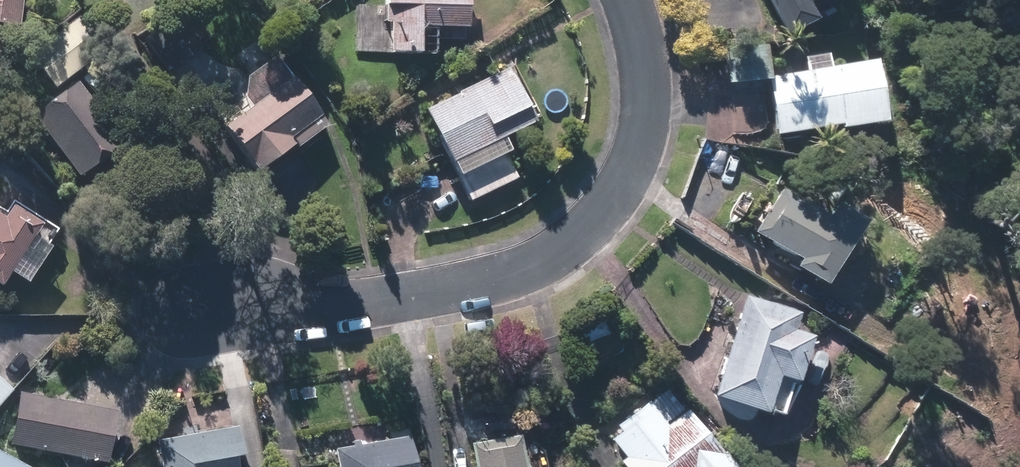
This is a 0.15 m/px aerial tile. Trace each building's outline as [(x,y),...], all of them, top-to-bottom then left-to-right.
[(16,0),(0,0),(0,31),(12,33),(16,0)] [(380,69),(409,69),(409,43),(458,44),(459,0),(381,0),(380,69)] [(748,25),(781,9),(777,0),(736,0),(748,25)] [(508,53),(413,97),(460,199),(519,172),(498,126),(535,109),(508,53)] [(844,54),(744,64),(750,125),(850,115),(844,54)] [(282,71),(201,119),(238,181),(319,133),(282,71)] [(44,73),(1,104),(49,169),(92,137),(44,73)] [(804,217),(752,185),(727,224),(770,251),(767,256),(797,275),(838,210),(817,196),(804,217)] [(5,278),(40,219),(0,195),(0,274),(5,278)] [(777,300),(713,283),(686,384),(747,401),(755,371),(769,375),(782,325),(771,322),(777,300)] [(0,382),(0,435),(84,447),(92,395),(0,382)] [(581,428),(595,446),(591,449),(605,466),(710,466),(662,406),(642,422),(622,397),(581,428)] [(311,466),(392,466),(384,427),(306,442),(311,466)] [(446,435),(451,466),(500,466),(493,428),(446,435)] [(135,441),(139,466),(210,466),(203,430),(135,441)] [(0,449),(0,466),(29,466),(0,449)]
